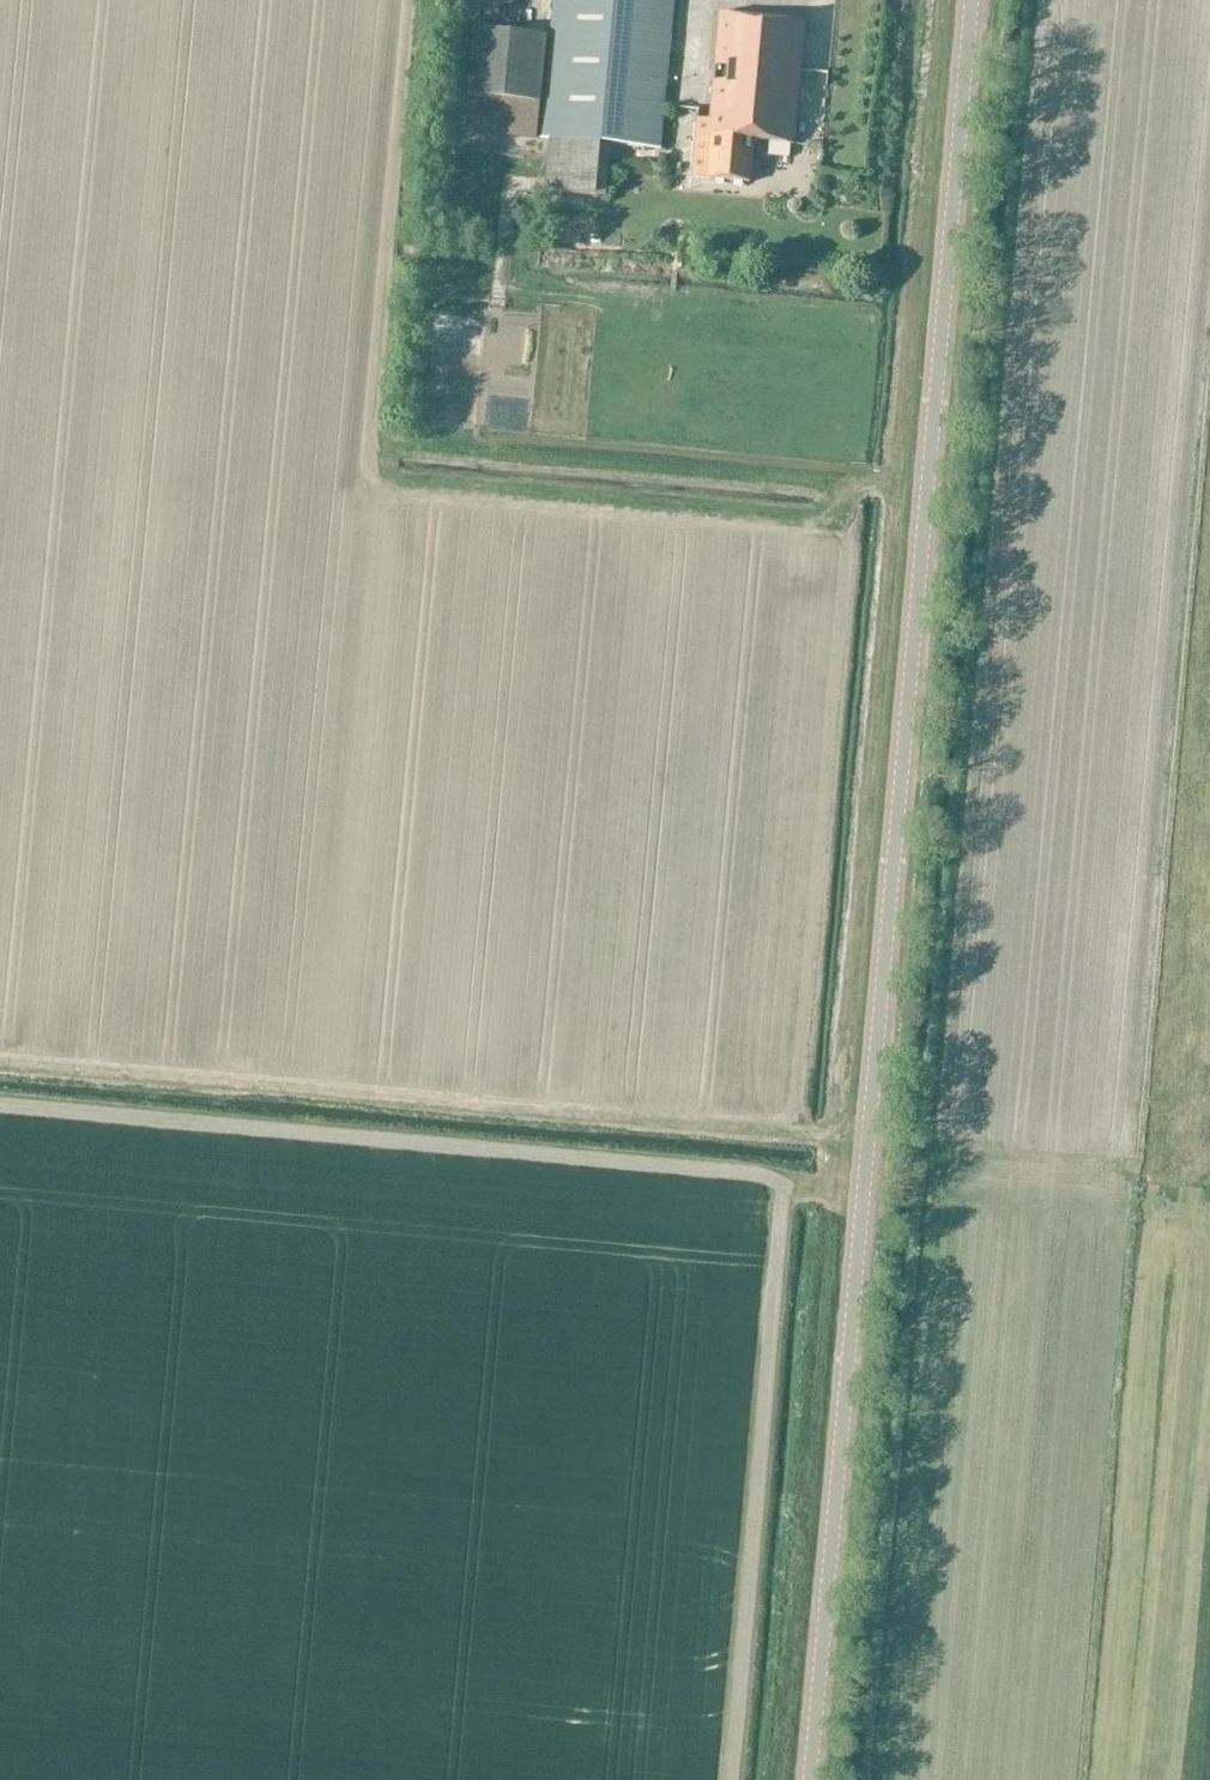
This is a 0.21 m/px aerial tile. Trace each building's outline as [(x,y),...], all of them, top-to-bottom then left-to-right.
[(478,4),(484,7),(490,8),(496,9),(503,9),(509,7),(514,5),(520,1),(521,0),(474,0),(478,4)] [(540,139),(550,140),(545,191),(606,197),(611,144),(660,150),(675,0),(552,0),(540,139)] [(752,144),(792,147),(804,24),(719,15),(710,121),(697,119),(691,178),(709,179),(748,184),(752,144)] [(472,30),(463,132),(535,138),(544,36),(472,30)]
